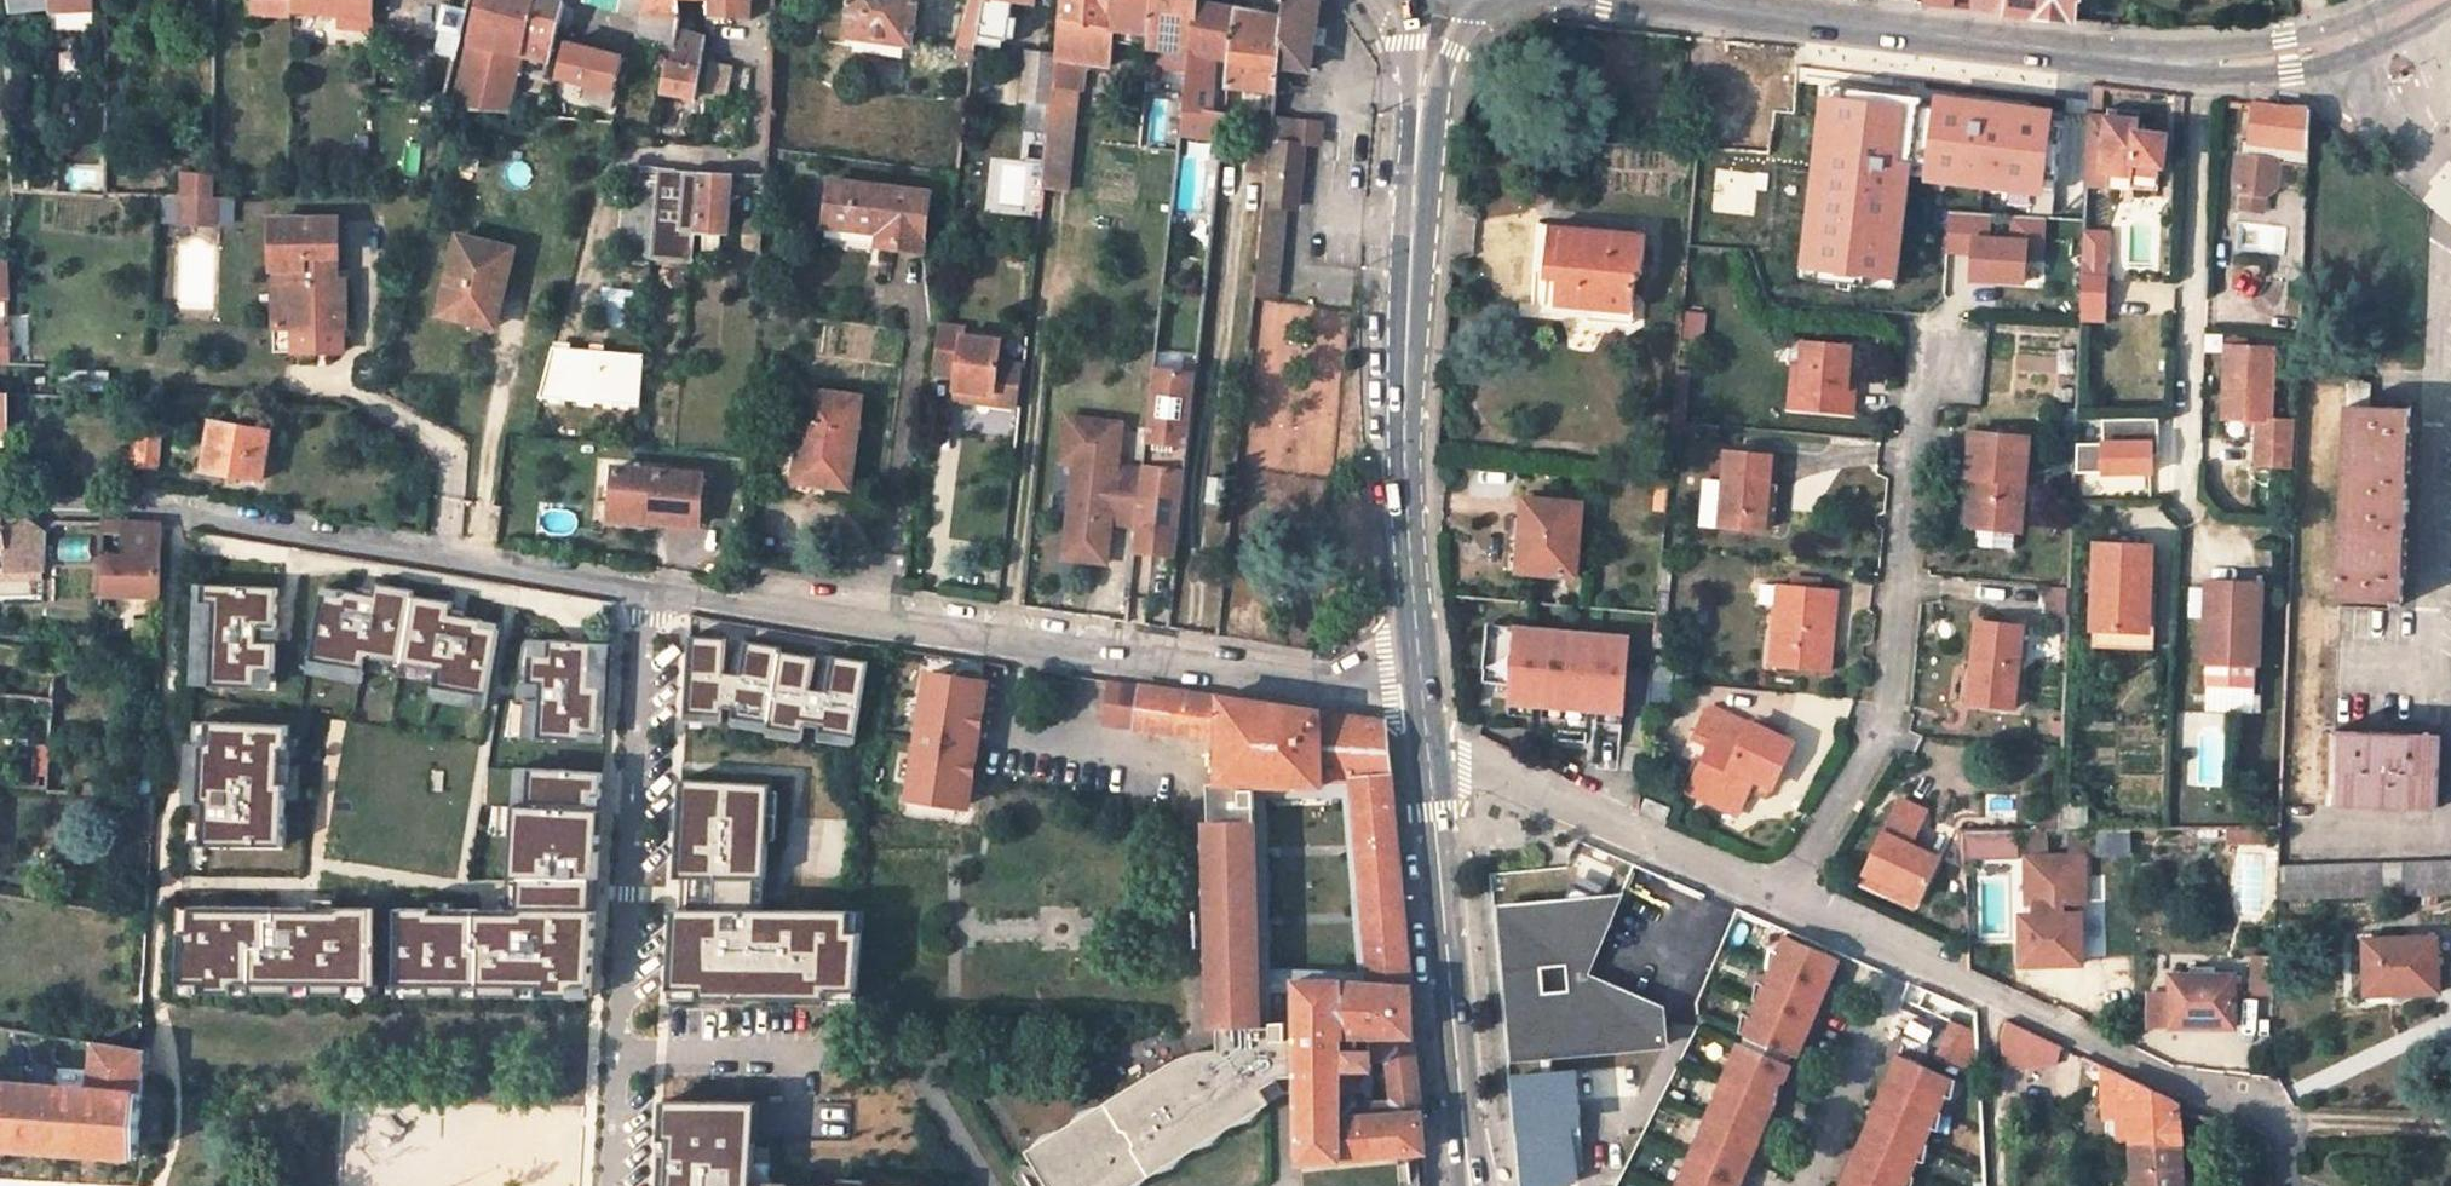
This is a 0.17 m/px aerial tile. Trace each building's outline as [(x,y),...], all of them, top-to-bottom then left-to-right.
[(47,6),(47,0),(12,0),(13,9),(47,6)] [(50,28),(57,27),(55,10),(92,6),(91,0),(47,0),(47,6),(50,28)] [(292,0),(249,0),(248,14),(290,18),(292,3),(292,0)] [(292,3),(322,6),(335,8),(353,9),(372,9),(372,0),(292,0),(292,3)] [(522,55),(536,0),(479,0),(452,111),(507,115),(522,55)] [(564,3),(555,1),(553,0),(536,0),(522,55),(549,62),(564,3)] [(591,2),(617,10),(617,0),(591,0),(591,2)] [(617,10),(641,19),(644,4),(644,0),(617,0),(617,10)] [(641,19),(675,19),(678,0),(644,0),(644,4),(641,19)] [(713,19),(753,19),(753,0),(712,0),(713,19)] [(849,35),(910,44),(916,0),(853,0),(849,35)] [(977,38),(983,0),(960,0),(960,2),(967,3),(960,44),(976,46),(977,38)] [(977,38),(1009,43),(1016,1),(1036,3),(1036,0),(983,0),(977,38)] [(1062,16),(1117,26),(1115,43),(1151,47),(1156,0),(1064,0),(1062,16)] [(1151,47),(1192,52),(1198,3),(1199,0),(1156,0),(1151,47)] [(1268,12),(1282,14),(1284,0),(1270,0),(1268,12)] [(1277,66),(1310,70),(1318,0),(1284,0),(1282,14),(1277,66)] [(1925,4),(2004,13),(2005,0),(1925,0),(1925,4)] [(2004,13),(2040,17),(2076,21),(2079,0),(2005,0),(2004,13)] [(1181,132),(1216,137),(1222,137),(1225,113),(1215,112),(1220,59),(1231,60),(1236,8),(1198,3),(1192,52),(1181,132)] [(93,23),(92,6),(55,10),(57,27),(93,23)] [(322,6),(321,19),(371,24),(372,9),(353,9),(335,8),(322,6)] [(461,33),(466,13),(445,8),(440,29),(461,33)] [(1282,14),(1268,12),(1236,8),(1231,60),(1228,86),(1275,91),(1277,66),(1282,14)] [(1083,62),(1113,65),(1115,43),(1117,26),(1062,16),(1060,16),(1057,50),(1052,88),(1080,90),(1083,62)] [(678,19),(675,19),(641,19),(638,38),(674,39),(675,34),(678,19)] [(700,63),(705,38),(675,34),(674,39),(673,48),(671,60),(668,60),(661,93),(694,99),(700,63)] [(673,48),(674,39),(638,38),(635,46),(673,48)] [(705,38),(700,63),(709,64),(710,39),(705,38)] [(1794,46),(1725,40),(1719,151),(1747,153),(1766,154),(1769,114),(1780,114),(1781,109),(1787,108),(1794,48),(1794,46)] [(611,106),(624,57),(566,43),(558,78),(587,85),(584,100),(611,106)] [(1028,46),(1023,90),(1052,94),(1052,88),(1057,50),(1028,46)] [(1787,108),(1781,109),(1780,114),(1774,202),(1837,205),(1844,55),(1794,48),(1787,108)] [(711,64),(707,96),(725,98),(731,67),(711,64)] [(1050,113),(1077,117),(1080,90),(1052,88),(1052,94),(1050,113)] [(2254,105),(2251,141),(2250,154),(2235,153),(2233,182),(2238,191),(2237,207),(2260,210),(2262,194),(2276,185),(2277,163),(2280,133),(2306,136),(2307,112),(2307,109),(2294,109),(2274,108),(2254,105)] [(1077,117),(1050,113),(1047,140),(1043,177),(1070,181),(1077,117)] [(2106,118),(2106,121),(2088,119),(2085,183),(2152,190),(2153,178),(2160,179),(2164,136),(2137,133),(2138,121),(2106,118)] [(1277,144),(1271,207),(1286,208),(1297,209),(1304,147),(1292,146),(1294,121),(1272,119),(1269,143),(1277,144)] [(1320,124),(1294,121),(1292,146),(1304,147),(1317,148),(1320,124)] [(2306,136),(2280,133),(2277,163),(2305,166),(2306,136)] [(2235,153),(2250,154),(2251,141),(2236,139),(2235,153)] [(461,165),(479,169),(482,152),(465,148),(461,165)] [(1746,161),(1765,163),(1766,154),(1747,153),(1746,161)] [(104,195),(104,156),(91,156),(89,195),(104,195)] [(619,255),(651,258),(654,228),(656,211),(660,169),(660,167),(625,164),(619,255)] [(699,178),(700,172),(660,169),(656,211),(696,214),(699,178)] [(180,172),(179,196),(213,196),(213,171),(180,172)] [(732,173),(700,172),(699,178),(696,214),(694,231),(728,233),(732,173)] [(877,246),(924,252),(930,192),(832,181),(827,226),(879,232),(877,246)] [(178,221),(219,223),(220,198),(213,196),(179,196),(178,221)] [(1770,251),(1837,255),(1908,259),(1912,210),(1881,208),(1837,205),(1774,202),(1770,251)] [(1265,295),(1277,296),(1286,208),(1271,207),(1263,206),(1254,294),(1265,295)] [(694,231),(696,214),(656,211),(654,228),(671,229),(672,223),(678,223),(677,230),(694,231)] [(2044,217),(1948,212),(1946,251),(1973,252),(1971,279),(2024,282),(2026,258),(2041,258),(2044,217)] [(760,250),(761,220),(746,219),(744,248),(760,250)] [(2082,280),(2107,281),(2110,221),(2084,220),(2082,280)] [(273,330),(345,330),(345,282),(338,282),(338,223),(272,223),(273,330)] [(1642,273),(1646,234),(1550,226),(1547,252),(1562,253),(1560,279),(1557,304),(1588,307),(1590,298),(1634,302),(1637,273),(1642,273)] [(440,316),(496,329),(515,249),(460,237),(440,316)] [(1837,255),(1770,251),(1769,263),(1837,267),(1837,255)] [(1545,277),(1560,279),(1562,253),(1547,252),(1545,277)] [(2106,322),(2107,281),(2082,280),(2081,321),(2106,322)] [(1634,302),(1590,298),(1588,307),(1633,311),(1634,302)] [(962,337),(937,334),(931,380),(957,382),(955,406),(985,409),(986,403),(1019,407),(1024,365),(999,365),(1000,347),(961,343),(962,337)] [(1802,365),(1800,384),(1809,385),(1807,409),(1854,414),(1856,388),(1847,388),(1849,369),(1850,347),(1804,343),(1802,365)] [(2294,465),(2296,418),(2268,417),(2270,347),(2223,345),(2219,416),(2257,418),(2255,464),(2294,465)] [(552,346),(538,396),(638,405),(643,354),(552,346)] [(1791,384),(1800,384),(1802,365),(1793,364),(1791,384)] [(1189,446),(1197,371),(1154,366),(1146,441),(1189,446)] [(1847,388),(1856,388),(1858,369),(1849,369),(1847,388)] [(2369,381),(2347,380),(2339,599),(2402,601),(2409,408),(2368,406),(2369,381)] [(1809,385),(1800,384),(1791,384),(1790,408),(1807,409),(1809,385)] [(827,484),(849,486),(861,397),(808,390),(801,440),(796,480),(827,484)] [(986,403),(985,409),(1019,413),(1019,407),(986,403)] [(1136,528),(1143,466),(1120,463),(1124,421),(1068,415),(1062,466),(1075,467),(1065,557),(1108,562),(1112,526),(1136,528)] [(2080,443),(2079,471),(2147,474),(2147,458),(2153,458),(2155,422),(2105,419),(2104,444),(2080,443)] [(202,469),(260,477),(269,430),(211,422),(202,469)] [(1973,433),(1969,478),(1978,478),(1974,527),(1979,528),(1978,546),(2016,549),(2018,531),(2021,531),(2029,438),(1973,433)] [(156,466),(161,436),(136,434),(134,458),(133,464),(156,466)] [(782,492),(794,493),(796,480),(801,440),(790,439),(782,492)] [(1764,528),(1770,458),(1726,454),(1720,524),(1764,528)] [(119,457),(118,473),(133,474),(133,464),(134,458),(119,457)] [(654,525),(700,529),(704,475),(616,468),(613,514),(654,517),(654,525)] [(1177,555),(1185,480),(1142,475),(1134,550),(1177,555)] [(1965,527),(1974,527),(1978,478),(1969,478),(1965,527)] [(796,480),(794,493),(825,498),(827,484),(796,480)] [(1581,504),(1525,499),(1522,539),(1532,540),(1528,572),(1575,576),(1581,504)] [(4,548),(6,571),(42,570),(43,532),(28,518),(7,519),(0,520),(0,548),(4,548)] [(128,526),(104,524),(103,557),(127,558),(128,526)] [(139,526),(128,526),(127,558),(103,557),(101,597),(163,599),(165,549),(166,528),(139,526)] [(1528,572),(1532,540),(1522,539),(1519,571),(1528,572)] [(2154,553),(2107,551),(2104,627),(2151,629),(2154,553)] [(2259,652),(2261,576),(2208,575),(2205,651),(2208,651),(2207,678),(2253,679),(2254,652),(2259,652)] [(357,592),(322,586),(309,660),(364,669),(366,657),(436,669),(434,681),(432,687),(487,697),(500,623),(464,616),(459,649),(442,646),(444,633),(446,634),(450,613),(452,601),(413,594),(414,589),(375,582),(373,595),(369,615),(371,615),(369,627),(352,625),(357,592)] [(206,584),(196,583),(191,684),(207,684),(211,603),(206,602),(206,584)] [(277,587),(206,584),(206,602),(211,603),(207,684),(255,686),(256,671),(273,672),(275,642),(234,640),(234,638),(229,638),(229,631),(235,632),(235,625),(275,627),(277,587)] [(1828,669),(1835,594),(1780,589),(1774,664),(1828,669)] [(373,595),(357,592),(352,625),(369,627),(371,615),(369,615),(373,595)] [(464,616),(450,613),(446,634),(444,633),(442,646),(459,649),(464,616)] [(2014,708),(2022,627),(1977,622),(1970,703),(2014,708)] [(1630,636),(1489,624),(1483,697),(1512,699),(1509,726),(1533,728),(1535,706),(1546,707),(1544,729),(1587,733),(1591,690),(1602,691),(1599,734),(1623,736),(1630,636)] [(275,642),(275,627),(235,625),(235,632),(229,631),(229,638),(234,638),(234,640),(275,642)] [(727,638),(690,635),(685,713),(722,715),(723,707),(734,709),(733,717),(769,723),(768,728),(804,733),(805,725),(820,727),(819,732),(856,738),(869,661),(832,655),(826,694),(824,706),(808,704),(810,690),(816,657),(780,651),(781,646),(746,640),(741,669),(738,687),(724,686),(725,669),(727,638)] [(546,655),(529,654),(527,683),(539,684),(569,685),(569,691),(560,690),(560,692),(559,692),(558,700),(538,699),(536,737),(582,740),(582,734),(599,735),(602,686),(590,685),(593,642),(547,639),(546,655)] [(605,643),(593,642),(590,685),(602,686),(605,643)] [(366,657),(364,669),(434,681),(436,669),(366,657)] [(741,669),(725,669),(724,686),(738,687),(741,669)] [(931,801),(963,806),(981,682),(928,673),(909,798),(931,801)] [(1142,685),(1111,680),(1105,722),(1135,726),(1142,685)] [(569,685),(539,684),(538,699),(558,700),(559,692),(560,692),(560,690),(569,691),(569,685)] [(1220,696),(1142,685),(1135,726),(1135,729),(1165,733),(1219,740),(1218,782),(1262,786),(1324,791),(1324,782),(1354,783),(1372,977),(1297,979),(1298,1035),(1299,1072),(1301,1162),(1323,1161),(1426,1153),(1387,721),(1351,715),(1322,711),(1220,696)] [(826,694),(810,690),(808,704),(824,706),(826,694)] [(1602,691),(1591,690),(1587,733),(1599,734),(1602,691)] [(1546,707),(1535,706),(1533,728),(1544,729),(1546,707)] [(1704,708),(1693,731),(1711,739),(1692,783),(1741,804),(1748,790),(1754,778),(1773,787),(1793,743),(1750,722),(1749,724),(1712,707),(1704,708)] [(722,715),(685,713),(685,719),(722,721),(722,715)] [(769,723),(733,717),(732,723),(768,729),(767,734),(803,740),(804,733),(768,728),(769,723)] [(288,725),(207,722),(206,745),(199,744),(196,802),(203,803),(201,845),(282,846),(285,783),(279,782),(280,748),(287,749),(288,725)] [(2436,807),(2439,734),(2332,730),(2329,803),(2436,807)] [(856,738),(819,732),(819,738),(855,744),(856,738)] [(188,743),(186,802),(196,802),(199,744),(188,743)] [(433,908),(397,908),(396,985),(430,986),(430,995),(459,996),(459,985),(479,986),(479,996),(520,996),(520,986),(539,987),(539,997),(572,997),(572,987),(591,986),(600,833),(591,833),(592,811),(601,811),(601,810),(595,810),(597,772),(516,767),(508,909),(452,908),(452,913),(433,913),(433,908)] [(603,772),(597,772),(595,810),(601,810),(603,772)] [(1773,787),(1754,778),(1748,790),(1767,800),(1773,787)] [(772,784),(682,779),(676,878),(692,878),(690,909),(674,909),(670,990),(699,990),(699,999),(749,999),(750,991),(789,991),(789,1000),(857,1000),(863,911),(764,908),(755,908),(757,879),(766,879),(772,784)] [(1036,1152),(1056,1185),(1148,1185),(1278,1106),(1269,1089),(1299,1072),(1298,1035),(1296,1029),(1289,1017),(1283,1017),(1283,1023),(1271,1023),(1266,821),(1260,818),(1262,786),(1218,782),(1218,822),(1212,822),(1216,1030),(1234,1030),(1234,1060),(1227,1057),(1219,1055),(1210,1055),(1203,1056),(1196,1058),(1036,1152)] [(1737,814),(1741,804),(1692,783),(1688,791),(1737,814)] [(1642,810),(1664,820),(1670,808),(1647,798),(1642,810)] [(1909,845),(1925,812),(1901,800),(1865,873),(1920,897),(1938,858),(1909,845)] [(971,808),(963,806),(931,801),(929,808),(969,815),(971,808)] [(601,811),(592,811),(591,833),(600,833),(601,811)] [(2226,844),(2246,845),(2247,829),(2226,829),(2226,844)] [(2011,831),(1963,832),(1964,862),(2011,862),(2011,831)] [(2027,831),(2028,854),(2046,854),(2045,831),(2027,831)] [(2068,831),(2068,853),(2086,853),(2086,831),(2068,831)] [(2046,854),(2028,854),(2029,888),(2035,888),(2034,914),(2019,915),(2020,966),(2083,965),(2082,913),(2064,914),(2063,902),(2088,901),(2086,853),(2068,853),(2046,854)] [(2282,867),(2281,899),(2450,894),(2450,861),(2282,867)] [(692,878),(676,878),(674,909),(690,909),(692,878)] [(766,879),(757,879),(755,908),(764,908),(766,879)] [(2029,888),(2020,888),(2019,915),(2034,914),(2035,888),(2029,888)] [(1570,906),(1504,912),(1516,1055),(1519,1055),(1519,1059),(1523,1059),(1523,1063),(1667,1050),(1664,1013),(1587,978),(1605,939),(1606,939),(1611,935),(1614,931),(1616,925),(1617,920),(1616,918),(1615,913),(1612,908),(1608,904),(1604,901),(1598,900),(1592,900),(1587,901),(1582,904),(1577,910),(1570,911),(1570,906)] [(309,907),(189,906),(188,932),(180,932),(178,983),(199,984),(199,993),(231,994),(231,984),(250,984),(250,994),(291,994),(291,985),(310,985),(310,994),(345,995),(345,985),(371,985),(372,908),(333,908),(333,911),(309,911),(309,907)] [(1758,999),(1745,1028),(1750,1030),(1797,1051),(1803,1053),(1806,1037),(1804,1035),(1810,1022),(1817,1024),(1820,1006),(1817,1005),(1824,989),(1830,992),(1833,976),(1830,974),(1837,959),(1786,936),(1772,967),(1758,999)] [(2366,994),(2438,992),(2437,938),(2364,941),(2366,994)] [(2275,964),(2250,963),(2249,997),(2273,998),(2275,964)] [(2235,975),(2220,975),(2220,965),(2185,965),(2185,975),(2170,975),(2170,995),(2171,1026),(2235,1026),(2235,975)] [(250,984),(231,984),(231,994),(250,994),(250,984)] [(310,985),(291,985),(291,994),(310,994),(310,985)] [(479,986),(459,985),(459,996),(479,996),(479,986)] [(539,987),(520,986),(520,996),(539,997),(539,987)] [(591,986),(572,987),(572,997),(590,997),(591,986)] [(789,991),(750,991),(749,999),(789,1000),(789,991)] [(2170,995),(2146,995),(2146,1025),(2171,1026),(2170,995)] [(1978,1064),(1976,1031),(1953,1021),(1937,1060),(1961,1070),(1978,1064)] [(2002,1037),(2004,1069),(2058,1064),(2063,1047),(2007,1021),(2002,1037)] [(1840,1035),(1842,1030),(1833,1027),(1832,1031),(1840,1035)] [(1746,1039),(1793,1060),(1797,1051),(1750,1030),(1746,1039)] [(1737,1053),(1733,1052),(1731,1077),(1727,1076),(1720,1092),(1717,1090),(1714,1116),(1711,1115),(1704,1130),(1701,1129),(1698,1154),(1694,1153),(1688,1168),(1684,1167),(1683,1185),(1743,1185),(1747,1175),(1751,1156),(1749,1156),(1751,1151),(1758,1153),(1764,1137),(1768,1117),(1766,1117),(1768,1112),(1774,1114),(1780,1098),(1784,1080),(1783,1079),(1785,1074),(1790,1076),(1796,1061),(1793,1060),(1746,1039),(1743,1038),(1737,1053)] [(137,1158),(142,1048),(97,1041),(95,1087),(0,1082),(0,1148),(137,1158)] [(1900,1056),(1896,1076),(1898,1077),(1892,1091),(1886,1089),(1883,1107),(1885,1107),(1878,1123),(1872,1121),(1868,1142),(1870,1143),(1864,1157),(1858,1154),(1854,1172),(1857,1173),(1851,1185),(1911,1185),(1915,1178),(1929,1145),(1943,1113),(1957,1080),(1900,1056)] [(1584,1072),(1517,1077),(1524,1185),(1592,1185),(1584,1072)] [(2130,1095),(2122,1096),(2124,1115),(2131,1114),(2133,1143),(2180,1140),(2179,1112),(2178,1102),(2129,1079),(2130,1095)] [(663,1101),(658,1185),(753,1185),(758,1102),(663,1101)] [(2180,1140),(2133,1143),(2136,1185),(2182,1185),(2180,1140)]
